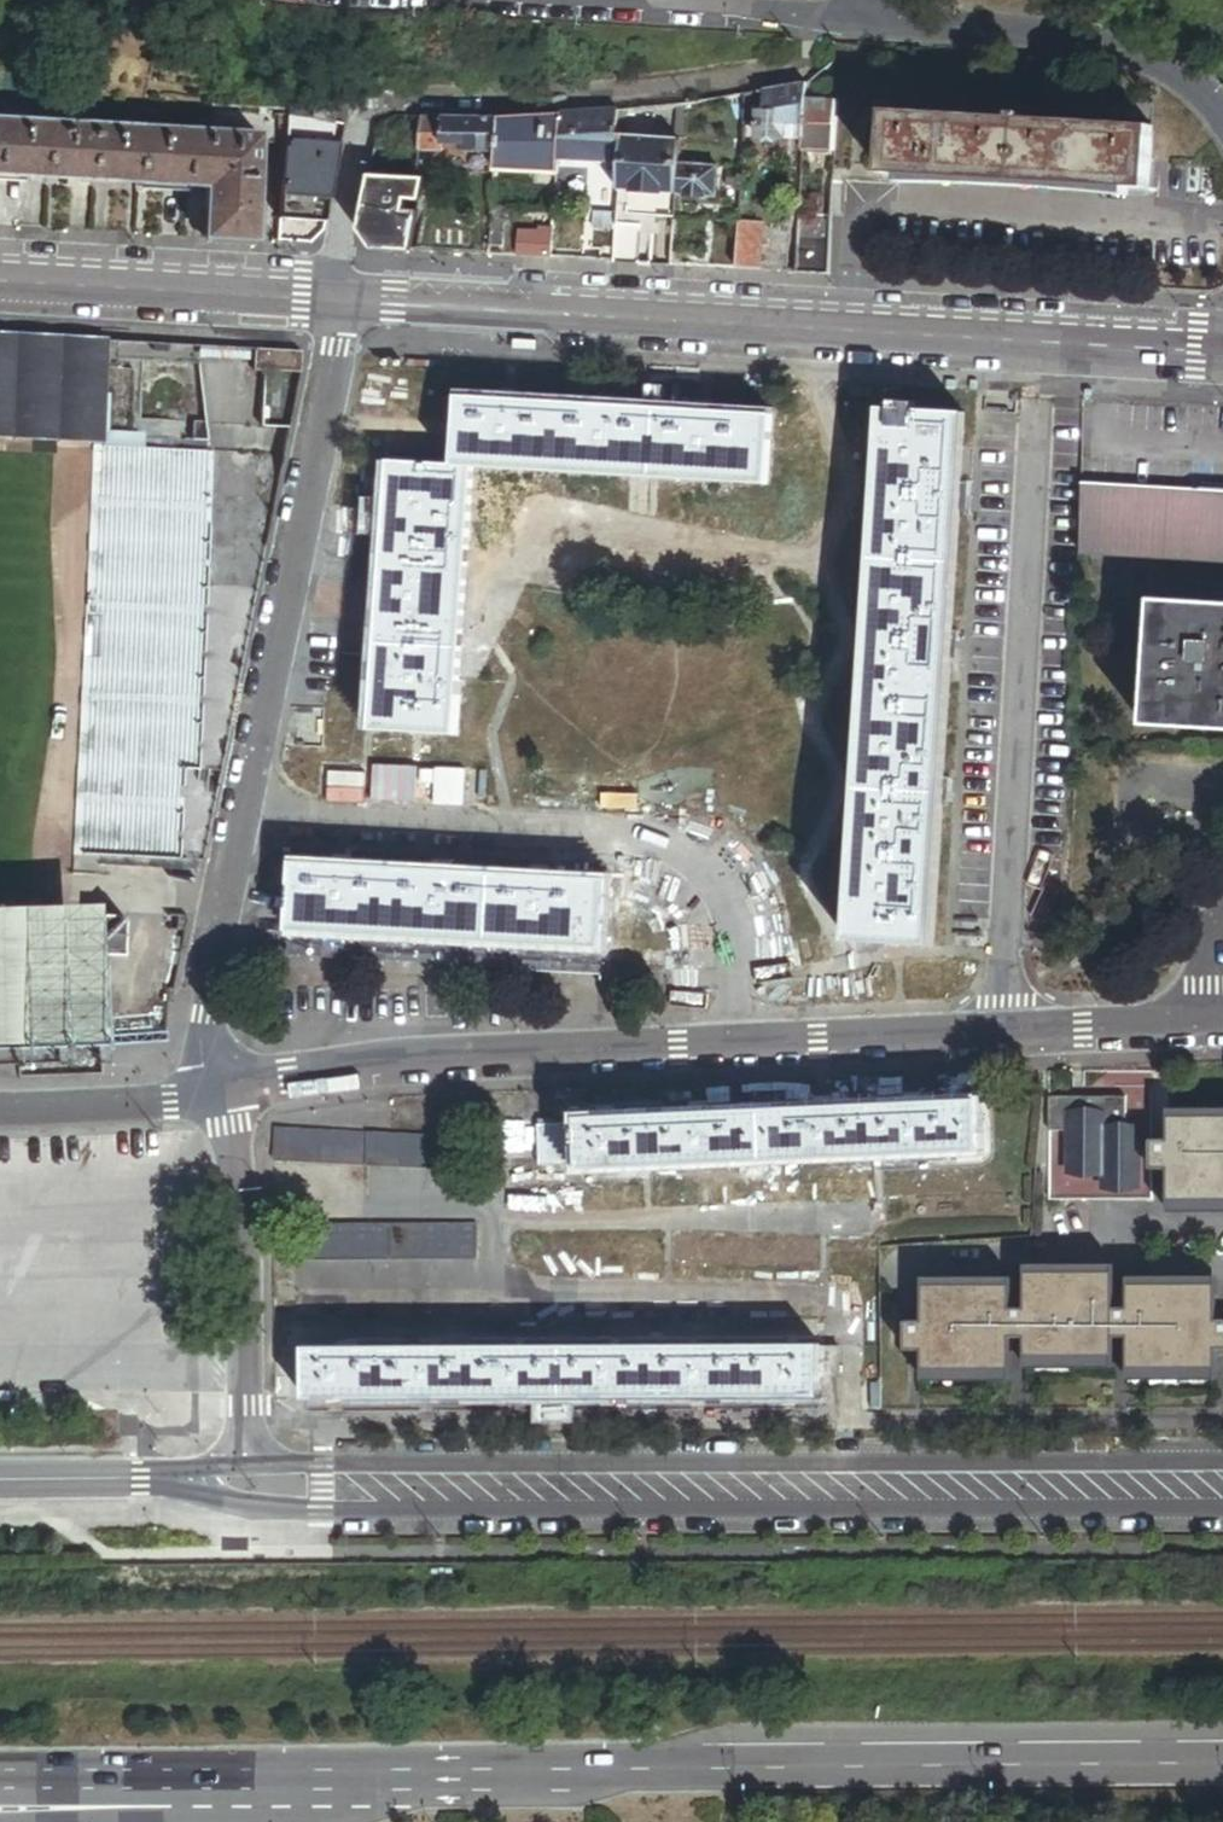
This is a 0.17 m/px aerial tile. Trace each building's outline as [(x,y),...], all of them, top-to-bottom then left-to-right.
[(802,139),(804,139),(806,113),(806,103),(807,83),(793,85),(770,90),(768,112),(760,111),(760,126),(759,138),(784,139),(784,138),(802,139)] [(768,112),(770,90),(749,94),(749,96),(748,115),(747,125),(760,126),(760,111),(768,112)] [(336,124),(342,98),(320,94),(315,120),(336,124)] [(804,153),(830,155),(832,104),(806,103),(806,113),(804,139),(804,153)] [(215,104),(213,132),(261,135),(260,143),(288,144),(288,141),(291,108),(215,104)] [(619,136),(620,116),(620,110),(561,113),(558,159),(604,161),(618,162),(620,163),(621,136),(619,136)] [(672,141),(681,141),(681,140),(686,140),(687,110),(686,110),(674,111),(673,111),(672,141)] [(558,159),(561,113),(500,117),(497,151),(497,155),(525,157),(558,159)] [(444,144),(444,117),(422,117),(419,150),(444,151),(444,144)] [(497,151),(500,117),(444,117),(444,144),(465,144),(465,151),(497,151)] [(47,177),(51,123),(0,120),(0,174),(47,177)] [(51,123),(47,177),(94,180),(97,125),(51,123)] [(901,187),(1129,194),(1149,194),(1151,132),(882,123),(880,186),(901,187)] [(97,125),(94,180),(140,182),(143,128),(97,125)] [(143,128),(140,182),(210,186),(213,132),(143,128)] [(213,132),(210,186),(207,238),(255,241),(260,143),(261,135),(213,132)] [(680,148),(681,141),(672,141),(621,136),(620,163),(617,215),(676,219),(676,209),(679,163),(680,148)] [(343,146),(288,141),(288,144),(285,182),(335,186),(343,146)] [(389,149),(376,148),(370,176),(384,177),(389,149)] [(417,178),(419,150),(406,149),(404,177),(417,178)] [(723,212),(726,166),(679,163),(676,209),(723,212)] [(373,248),(409,250),(417,211),(403,210),(406,198),(420,199),(424,180),(417,179),(417,178),(404,177),(384,177),(370,176),(359,230),(373,248)] [(285,182),(282,221),(327,224),(335,186),(285,182)] [(1129,194),(901,187),(900,194),(946,194),(988,195),(1033,196),(1072,198),(1128,202),(1129,194)] [(509,210),(495,209),(493,248),(506,250),(509,210)] [(609,217),(596,215),(596,230),(608,233),(609,217)] [(541,258),(544,220),(522,219),(520,257),(541,258)] [(741,223),(740,241),(763,243),(763,225),(741,223)] [(614,262),(638,264),(641,226),(616,224),(614,262)] [(582,260),(584,228),(567,226),(564,260),(582,260)] [(825,276),(827,232),(799,231),(797,273),(825,276)] [(739,270),(761,271),(763,243),(740,241),(739,270)] [(767,272),(787,273),(789,243),(769,241),(767,272)] [(675,256),(674,266),(682,267),(683,257),(675,256)] [(79,445),(100,446),(106,359),(107,343),(0,337),(0,441),(79,445)] [(142,362),(143,345),(107,343),(106,359),(142,362)] [(158,354),(158,346),(148,346),(148,348),(152,354),(158,354)] [(299,354),(251,352),(250,374),(298,376),(299,354)] [(851,388),(851,395),(871,396),(871,388),(851,388)] [(455,467),(472,468),(767,484),(772,415),(459,398),(455,467)] [(890,409),(916,411),(917,402),(891,400),(890,409)] [(890,409),(879,409),(851,941),(934,946),(963,414),(916,411),(890,409)] [(197,773),(214,453),(100,446),(79,445),(58,856),(178,863),(183,772),(197,773)] [(282,457),(214,453),(197,773),(183,772),(178,863),(198,864),(282,457)] [(457,736),(472,468),(455,467),(389,463),(373,733),(457,736)] [(1082,557),(1222,565),(1222,494),(1083,487),(1079,488),(1078,557),(1082,557)] [(1148,603),(1142,728),(1222,732),(1222,607),(1148,603)] [(606,880),(293,864),(287,957),(601,974),(606,880)] [(101,1042),(97,956),(95,915),(95,907),(0,909),(0,1046),(101,1042)] [(97,956),(120,957),(123,916),(95,915),(97,956)] [(184,936),(168,933),(161,967),(177,970),(184,936)] [(146,943),(143,941),(142,941),(139,943),(138,945),(140,948),(142,949),(145,948),(146,945),(146,943)] [(1155,1180),(1171,1179),(1171,1200),(1222,1200),(1222,1087),(1171,1087),(1171,1113),(1155,1113),(1155,1180)] [(1050,1201),(1155,1201),(1155,1180),(1155,1113),(1155,1097),(1050,1098),(1050,1201)] [(539,1166),(580,1165),(581,1169),(979,1151),(978,1101),(579,1119),(579,1124),(553,1125),(553,1119),(539,1120),(539,1125),(537,1125),(539,1166)] [(445,1136),(277,1129),(275,1160),(444,1167),(445,1136)] [(478,1224),(303,1225),(304,1261),(479,1259),(478,1224)] [(1135,1367),(1192,1369),(1183,1284),(1182,1283),(1136,1283),(1136,1288),(1136,1297),(1119,1297),(1119,1287),(1119,1271),(1032,1271),(1033,1286),(1033,1297),(1017,1297),(1016,1286),(1016,1282),(930,1282),(930,1308),(911,1308),(911,1349),(929,1349),(929,1367),(1017,1368),(1017,1335),(1033,1336),(1033,1355),(1118,1357),(1118,1336),(1135,1336),(1135,1367)] [(1183,1278),(1183,1284),(1192,1369),(1193,1381),(1217,1381),(1217,1350),(1222,1349),(1222,1322),(1216,1322),(1216,1278),(1183,1278)] [(1016,1286),(1017,1297),(1033,1297),(1033,1286),(1016,1286)] [(1119,1287),(1119,1297),(1136,1297),(1136,1288),(1119,1287)] [(911,1298),(911,1308),(930,1308),(929,1298),(911,1298)] [(822,1345),(308,1352),(309,1401),(823,1395),(823,1375),(843,1375),(842,1348),(822,1348),(822,1345)]
